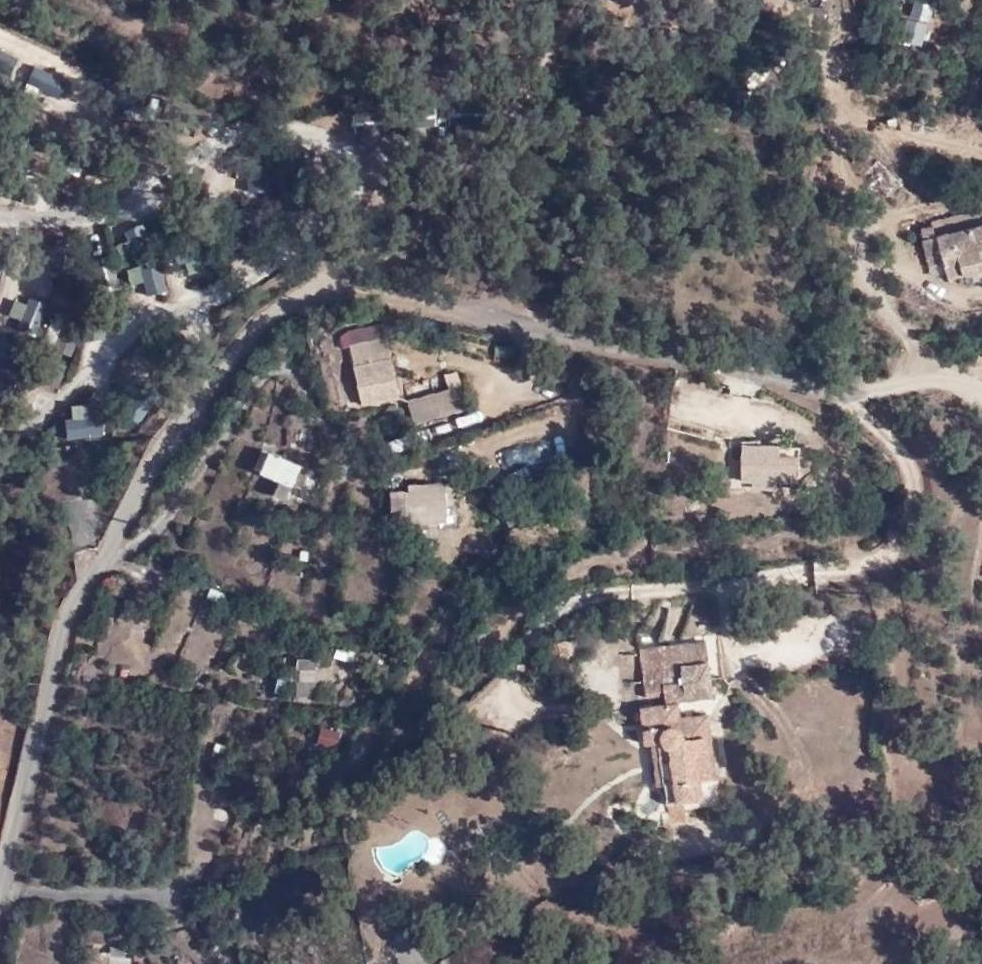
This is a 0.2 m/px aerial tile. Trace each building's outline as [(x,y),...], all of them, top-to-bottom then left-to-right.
[(356,132),(387,127),(385,115),(354,120),(356,132)] [(878,161),(866,175),(891,197),(903,183),(878,161)] [(242,170),(240,189),(266,192),(267,173),(242,170)] [(933,226),(935,237),(981,225),(981,224),(978,210),(932,222),(933,226)] [(933,226),(920,228),(923,239),(921,240),(928,267),(942,263),(947,279),(962,275),(981,270),(981,225),(935,237),(933,226)] [(166,287),(156,257),(125,267),(135,297),(166,287)] [(40,334),(46,302),(12,295),(6,328),(40,334)] [(350,345),(362,404),(398,396),(387,337),(350,345)] [(416,422),(453,409),(446,390),(409,403),(416,422)] [(64,403),(67,437),(99,435),(97,401),(64,403)] [(737,481),(737,441),(725,441),(725,481),(737,481)] [(799,447),(744,447),(745,482),(799,483),(799,447)] [(303,467),(268,451),(258,473),(279,481),(274,494),(289,500),(303,467)] [(448,522),(446,480),(435,481),(393,484),(393,495),(394,495),(416,494),(416,488),(436,487),(437,515),(418,516),(419,524),(448,522)] [(416,494),(394,495),(393,495),(395,525),(419,524),(418,516),(437,515),(436,487),(416,488),(416,494)] [(706,641),(659,647),(666,704),(677,703),(677,701),(704,697),(703,681),(710,680),(706,641)] [(316,659),(297,659),(297,681),(316,681),(316,659)] [(677,703),(666,704),(640,707),(644,745),(652,744),(659,742),(660,744),(661,744),(661,745),(662,746),(663,747),(664,748),(665,749),(667,749),(669,749),(673,781),(663,783),(666,803),(701,798),(699,778),(695,749),(706,747),(705,737),(710,736),(707,714),(679,718),(677,703)] [(314,743),(338,747),(340,729),(317,725),(314,743)] [(715,775),(710,736),(705,737),(706,747),(709,777),(715,775)] [(659,742),(652,744),(656,784),(663,783),(673,781),(669,749),(667,749),(665,749),(664,748),(663,747),(662,746),(661,745),(661,744),(660,744),(659,742)] [(709,777),(706,747),(695,749),(699,778),(709,777)]
